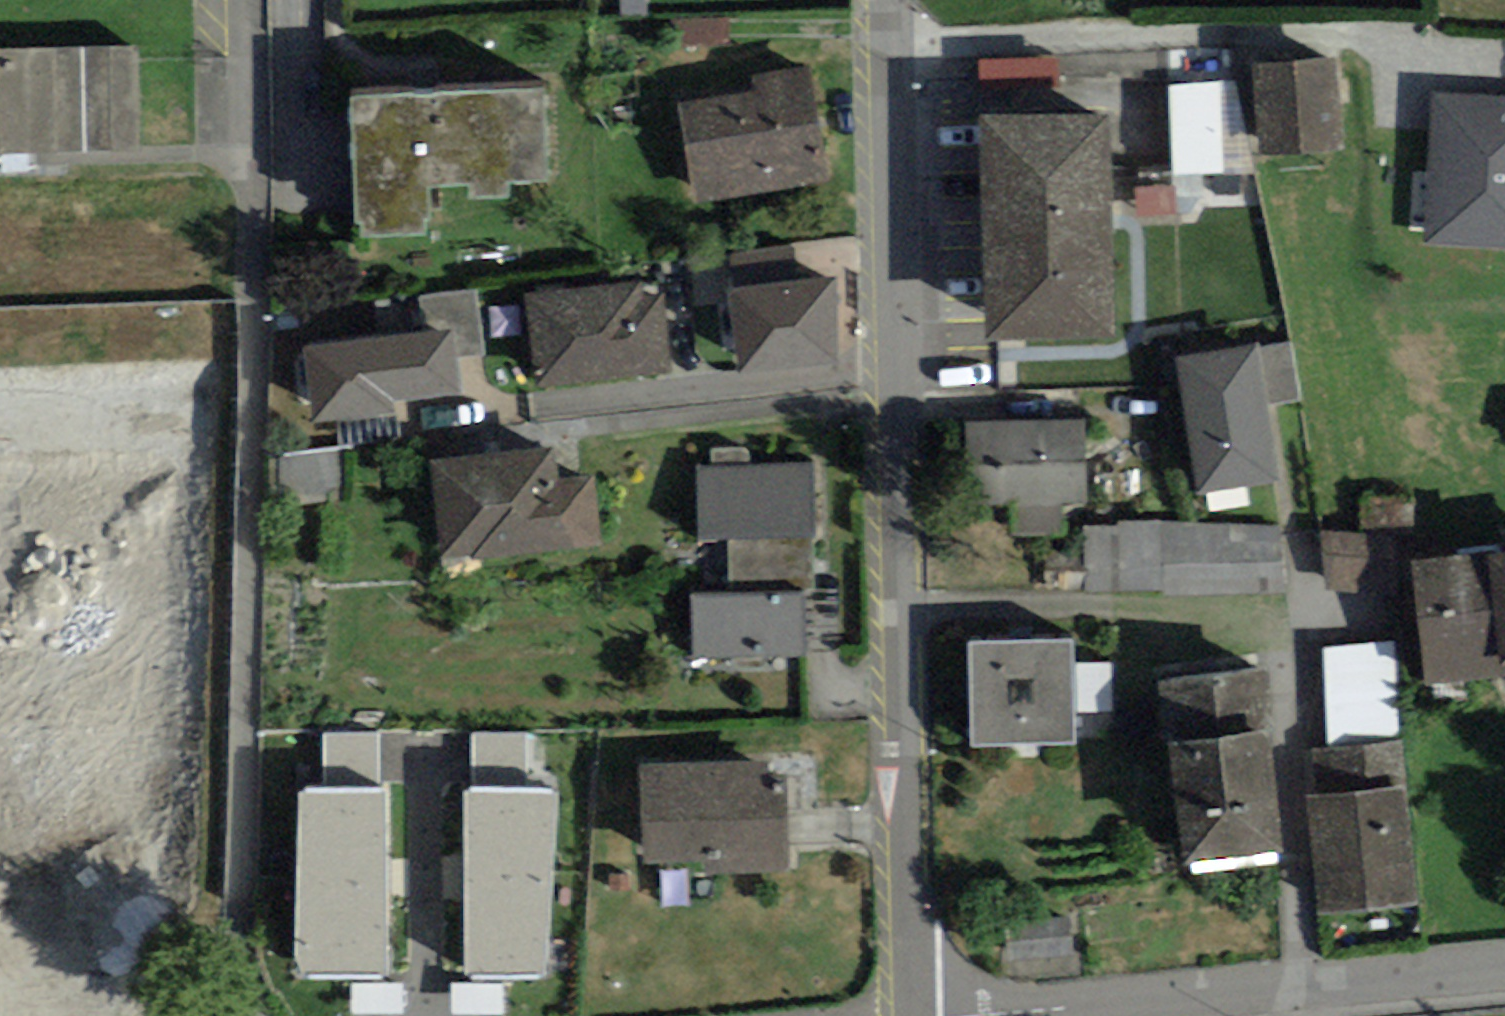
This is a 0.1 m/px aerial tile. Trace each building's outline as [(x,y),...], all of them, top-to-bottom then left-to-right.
[(620,15),(647,15),(647,0),(619,0),(620,15)] [(0,48),(0,154),(142,151),(140,45),(0,48)] [(1344,150),(1335,58),(1250,66),(1259,158),(1344,150)] [(829,181),(808,66),(751,77),(753,90),(679,104),(698,205),(829,181)] [(1235,81),(1221,83),(1224,174),(1257,172),(1235,81)] [(1224,174),(1221,83),(1167,84),(1170,175),(1224,174)] [(413,94),(351,98),(358,223),(362,223),(363,238),(427,234),(426,219),(431,218),(429,188),(470,186),(470,199),(510,197),(510,181),(548,179),(543,87),(432,93),(432,96),(414,97),(414,94),(413,94)] [(1429,92),(1421,247),(1504,251),(1504,96),(1429,92)] [(1114,338),(1109,115),(981,118),(985,340),(1114,338)] [(732,252),(736,290),(795,283),(790,245),(732,252)] [(736,290),(728,291),(739,373),(837,362),(835,277),(795,283),(736,290)] [(537,388),(672,372),(663,293),(643,295),(641,282),(526,296),(537,388)] [(418,296),(423,333),(452,329),(456,359),(486,355),(477,288),(418,296)] [(423,333),(302,349),(313,426),(335,422),(395,414),(393,403),(461,394),(456,359),(452,329),(423,333)] [(1259,348),(1258,342),(1175,355),(1197,493),(1279,481),(1268,406),(1259,348)] [(1259,348),(1268,406),(1300,401),(1291,343),(1259,348)] [(398,438),(395,414),(335,422),(338,446),(398,438)] [(1084,419),(965,423),(968,510),(1010,508),(1011,535),(1063,533),(1062,507),(1087,506),(1084,419)] [(353,447),(276,458),(283,506),(360,494),(353,447)] [(711,449),(711,466),(749,464),(748,447),(711,449)] [(441,566),(603,546),(594,474),(558,479),(554,448),(429,463),(441,566)] [(711,466),(696,466),(699,541),(729,540),(811,536),(815,536),(812,461),(749,464),(711,466)] [(1285,594),(1278,526),(1162,519),(1121,519),(1121,526),(1084,526),(1084,592),(1161,589),(1161,595),(1285,594)] [(1395,533),(1324,531),(1322,589),(1393,591),(1395,533)] [(813,590),(811,536),(729,540),(731,593),(804,591),(813,590)] [(1497,555),(1497,551),(1412,559),(1425,686),(1504,678),(1504,554),(1497,555)] [(731,593),(690,595),(692,658),(805,655),(804,591),(731,593)] [(1074,664),(1073,639),(970,641),(972,747),(1075,745),(1074,711),(1074,664)] [(1391,641),(1324,649),(1326,743),(1401,735),(1391,641)] [(1112,663),(1074,664),(1074,711),(1113,711),(1112,663)] [(1169,743),(1270,731),(1265,668),(1158,681),(1169,743)] [(324,731),(324,793),(378,793),(378,731),(324,731)] [(1282,853),(1270,731),(1169,743),(1186,863),(1282,853)] [(474,733),(473,790),(527,790),(528,734),(474,733)] [(1312,795),(1404,786),(1400,739),(1308,748),(1312,795)] [(790,871),(786,774),(768,775),(768,761),(641,766),(645,864),(705,862),(706,875),(790,871)] [(1416,906),(1404,786),(1312,795),(1304,795),(1316,915),(1416,906)] [(473,790),(466,789),(464,875),(554,876),(558,791),(527,790),(473,790)] [(324,793),(300,793),(299,881),(385,880),(385,793),(378,793),(324,793)] [(688,907),(686,870),(660,872),(662,908),(688,907)] [(630,873),(610,873),(609,891),(629,892),(630,873)] [(547,975),(554,876),(464,875),(466,973),(547,975)] [(386,972),(385,880),(299,881),(296,971),(386,972)] [(1070,917),(1005,926),(1010,964),(1075,955),(1070,917)] [(503,982),(451,984),(452,1015),(504,1014),(503,982)] [(403,984),(351,985),(351,1015),(403,1015),(403,984)]
